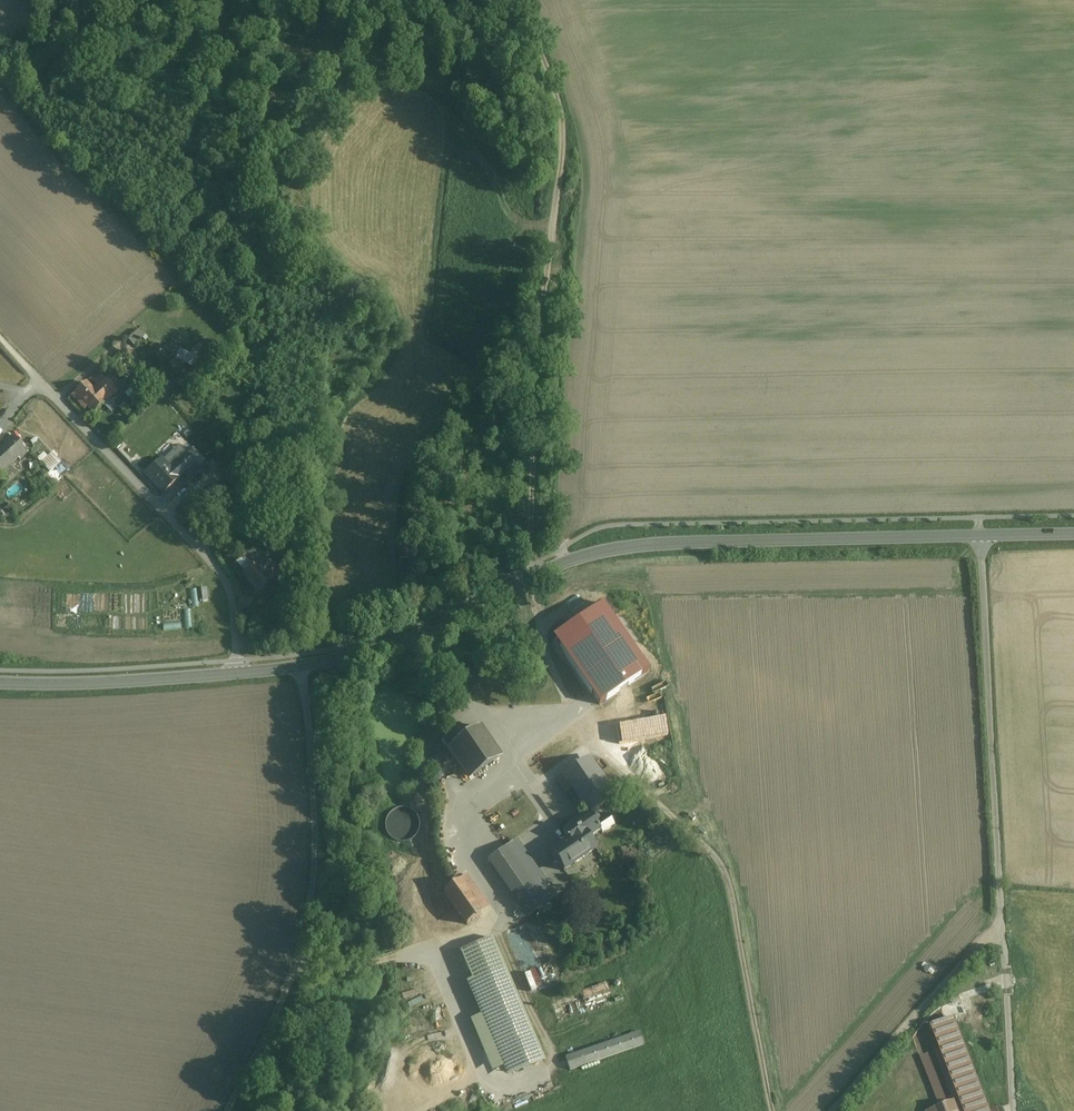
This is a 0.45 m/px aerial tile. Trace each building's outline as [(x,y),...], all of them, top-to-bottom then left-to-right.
[(141,330),(134,337),(140,343),(146,336),(141,330)] [(195,367),(200,356),(173,344),(168,355),(195,367)] [(163,399),(174,393),(167,379),(155,385),(163,399)] [(85,382),(71,397),(83,409),(85,408),(93,417),(115,395),(102,382),(93,390),(85,382)] [(19,456),(20,458),(27,452),(11,436),(4,442),(6,444),(0,450),(0,475),(19,456)] [(40,457),(50,473),(59,468),(62,474),(68,470),(56,450),(48,455),(47,452),(40,457)] [(187,454),(170,469),(179,479),(184,475),(188,480),(200,469),(187,454)] [(162,459),(146,474),(164,493),(179,479),(170,469),(162,459)] [(233,565),(243,576),(262,559),(257,554),(253,558),(248,552),(233,565)] [(262,559),(243,576),(259,593),(278,575),(262,559)] [(604,609),(553,645),(601,706),(647,670),(604,609)] [(478,729),(448,751),(467,779),(494,760),(498,757),(478,729)] [(589,815),(590,816),(595,812),(612,800),(585,761),(562,777),(589,815)] [(423,830),(406,806),(389,818),(406,842),(423,830)] [(595,812),(590,816),(600,830),(602,833),(614,825),(607,814),(600,819),(595,812)] [(589,815),(563,833),(569,842),(551,854),(563,872),(596,850),(588,838),(600,830),(590,816),(589,815)] [(508,872),(500,877),(527,916),(555,896),(530,862),(511,876),(508,872)] [(458,883),(444,893),(467,926),(481,916),(458,883)] [(492,939),(460,953),(481,1002),(479,1003),(499,1050),(502,1049),(513,1074),(544,1061),(492,939)] [(611,994),(608,984),(582,992),(585,1002),(611,994)] [(955,1019),(931,1028),(960,1102),(937,1110),(990,1110),(955,1019)] [(639,1033),(565,1059),(570,1071),(643,1045),(639,1033)] [(590,1040),(592,1047),(600,1045),(599,1038),(590,1040)]
